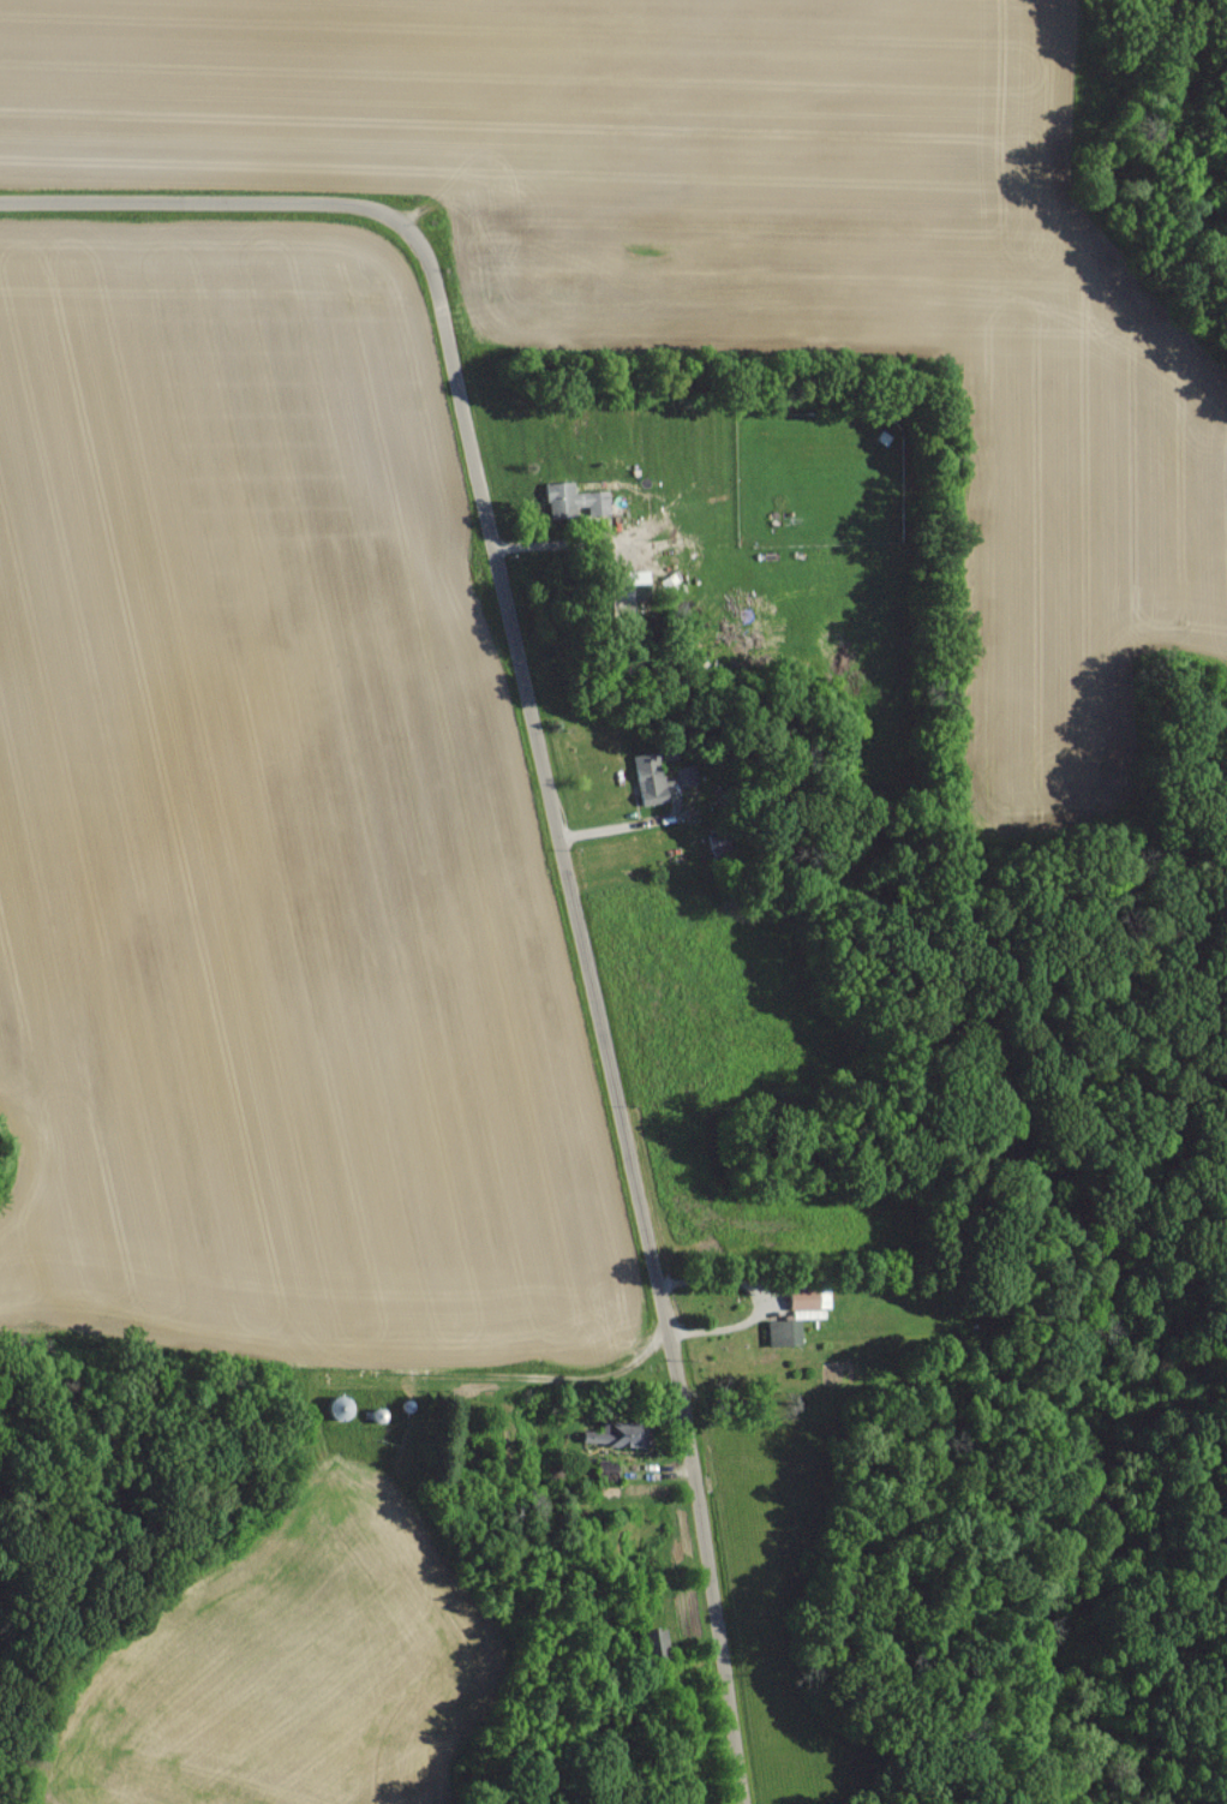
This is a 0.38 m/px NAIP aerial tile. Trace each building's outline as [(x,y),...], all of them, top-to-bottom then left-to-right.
[(547,482),(549,516),(576,514),(576,505),(588,504),(589,514),(611,513),(609,489),(574,491),(574,480),(547,482)] [(633,755),(643,805),(668,800),(657,750),(633,755)] [(674,767),(681,793),(699,789),(692,762),(674,767)] [(704,833),(715,858),(738,848),(728,823),(704,833)] [(790,1317),(828,1316),(827,1286),(790,1287),(790,1317)] [(583,1429),(583,1442),(649,1444),(649,1421),(601,1419),(601,1429),(583,1429)]
